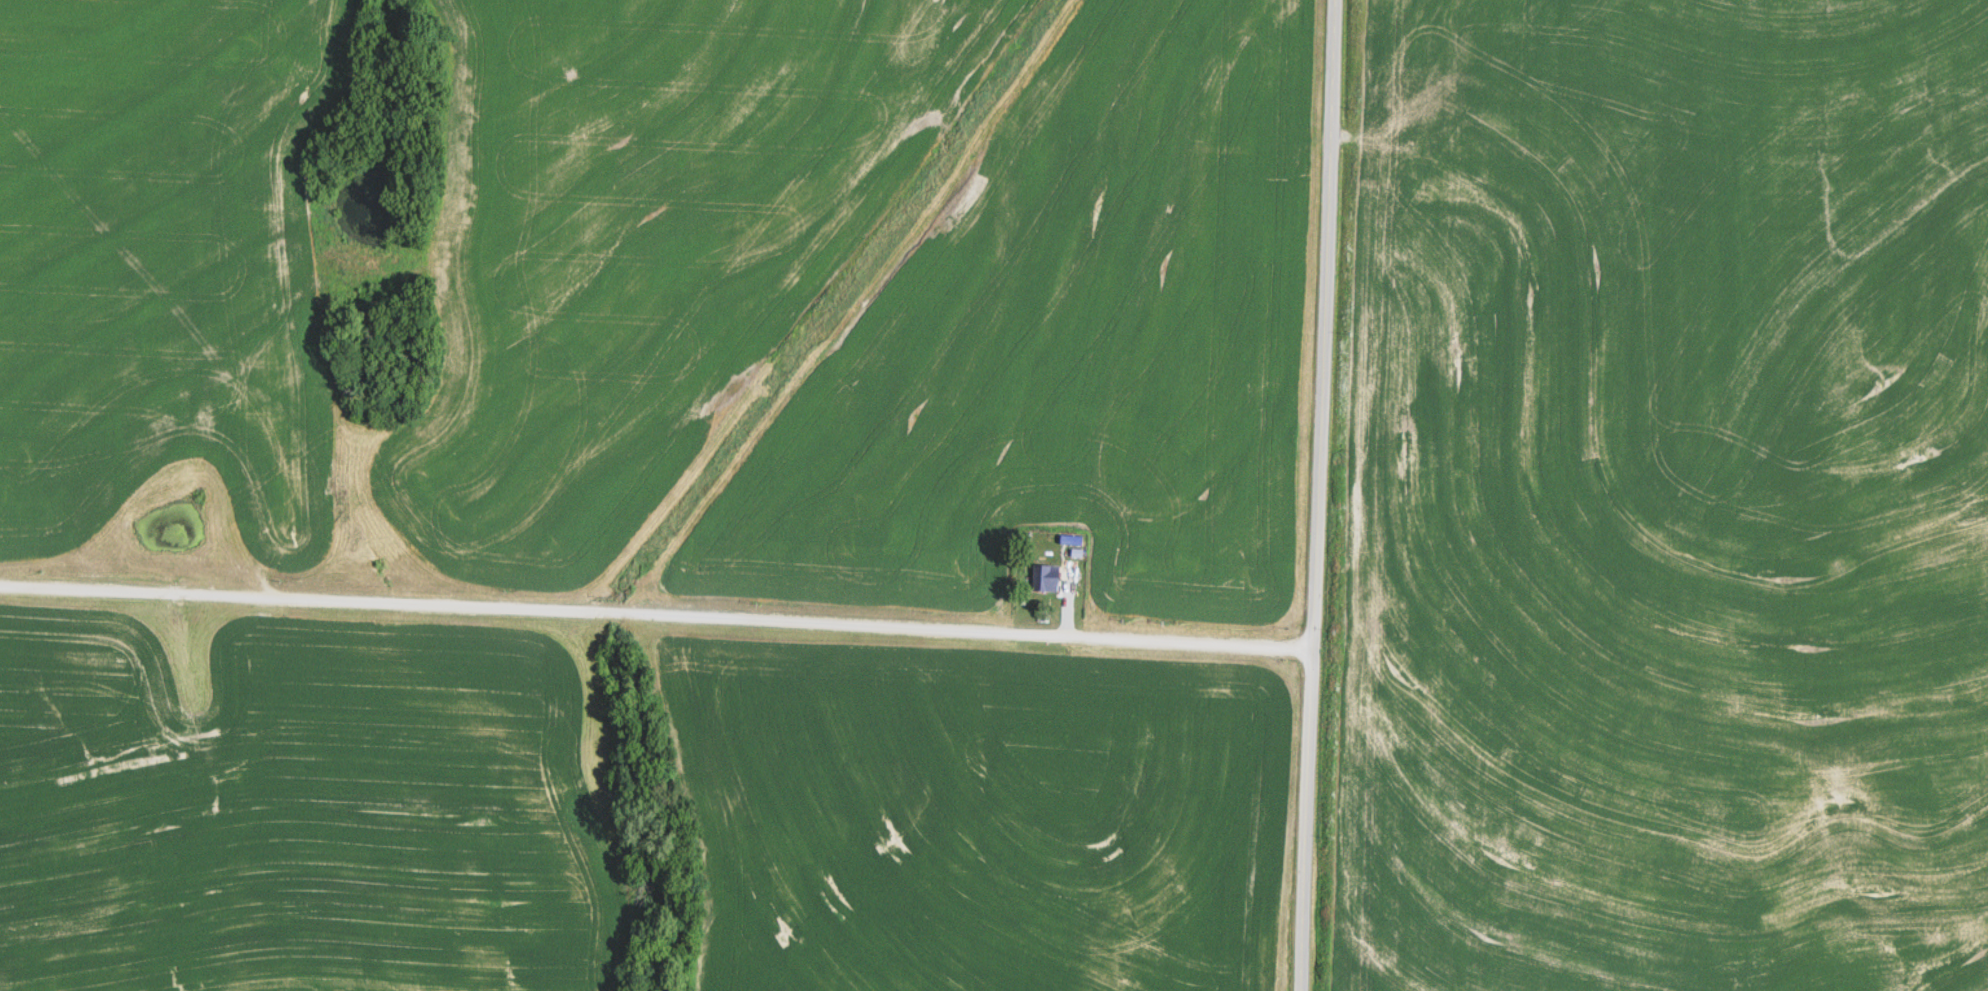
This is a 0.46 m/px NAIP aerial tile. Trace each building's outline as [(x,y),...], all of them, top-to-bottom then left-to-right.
[(1036,565),(1036,591),(1064,591),(1064,565),(1036,565)]
